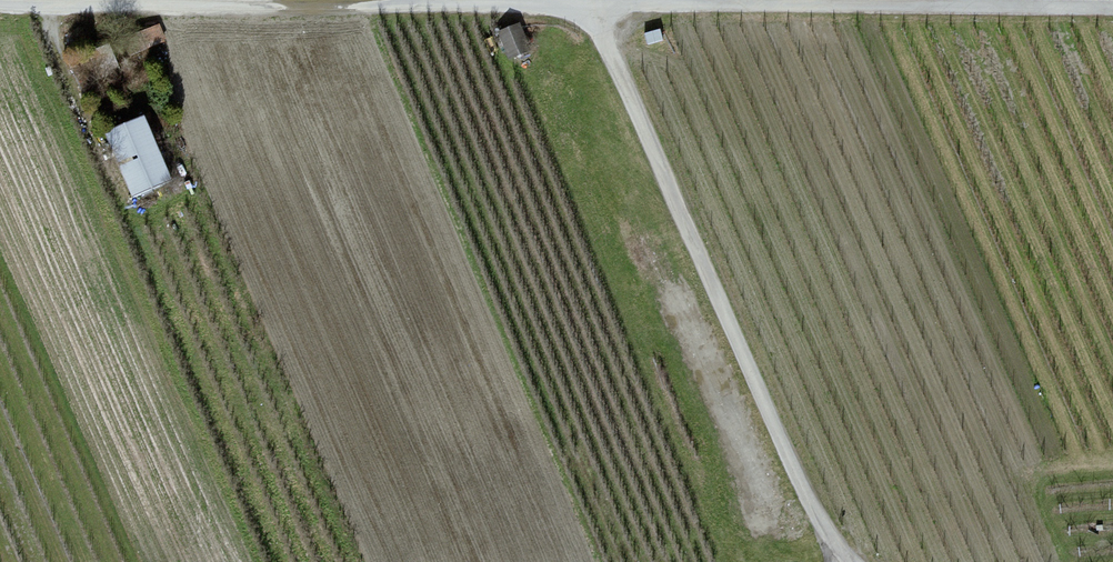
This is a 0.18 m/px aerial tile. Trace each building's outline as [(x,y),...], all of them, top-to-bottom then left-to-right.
[(159,25),(123,40),(131,58),(167,43),(159,25)] [(110,46),(88,56),(99,81),(121,72),(110,46)] [(148,117),(106,134),(133,200),(175,183),(148,117)]
